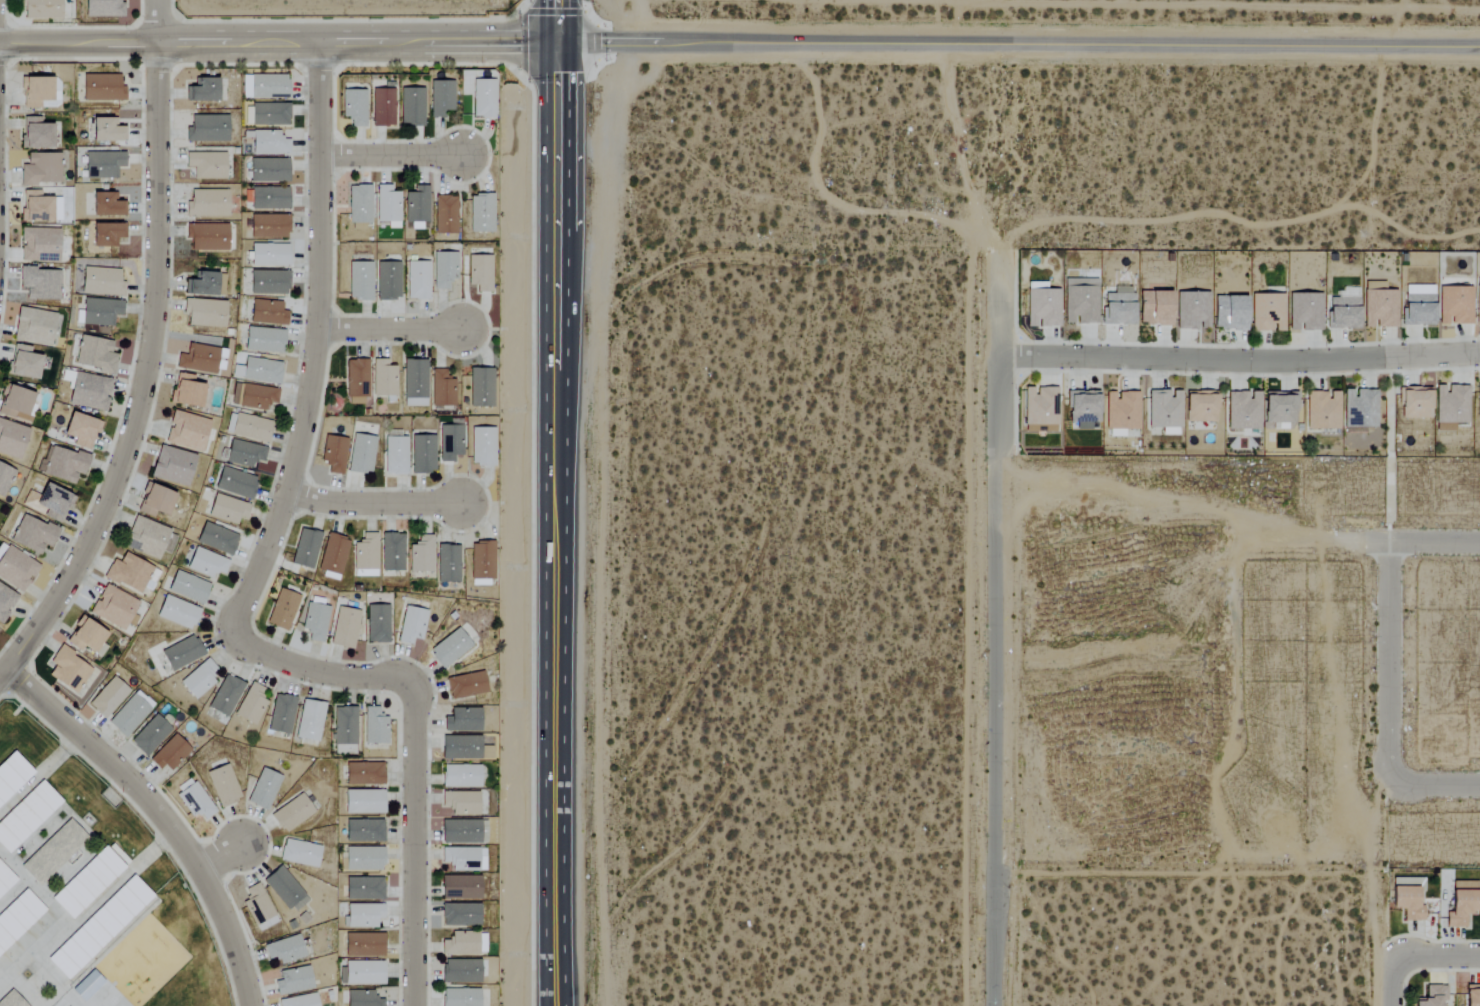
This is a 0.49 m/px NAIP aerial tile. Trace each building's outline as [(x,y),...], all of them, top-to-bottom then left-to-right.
[(60,20),(61,0),(23,0),(22,18),(60,20)] [(84,17),(122,18),(122,0),(84,0),(84,17)] [(125,101),(125,86),(119,87),(119,75),(82,75),(82,101),(125,101)] [(243,75),(243,98),(289,99),(289,75),(243,75)] [(216,100),(216,77),(195,77),(196,86),(187,86),(187,101),(216,100)] [(488,80),(473,79),(472,117),(487,117),(488,80)] [(430,81),(430,118),(452,117),(451,80),(430,81)] [(400,125),(423,126),(424,88),(401,87),(400,125)] [(394,88),(372,88),(372,127),(394,126),(394,88)] [(342,118),(351,118),(351,126),(365,127),(365,90),(342,89),(342,118)] [(251,125),(288,126),(289,104),(251,103),(251,125)] [(227,142),(227,115),(190,115),(190,127),(185,127),(185,142),(227,142)] [(52,123),(40,123),(40,117),(22,116),(21,147),(52,148),(52,123)] [(125,141),(125,127),(116,126),(116,118),(91,117),(90,140),(125,141)] [(252,154),(289,154),(289,140),(279,139),(280,131),(244,130),(243,145),(252,145),(252,154)] [(21,164),(20,183),(60,184),(60,153),(27,152),(26,164),(21,164)] [(84,153),(85,179),(117,178),(117,167),(125,167),(125,152),(84,153)] [(225,152),(185,153),(185,167),(194,167),(194,179),(226,179),(225,152)] [(288,159),(249,159),(249,182),(288,182),(288,159)] [(371,186),(349,185),(348,223),(370,223),(371,186)] [(407,230),(427,230),(427,185),(414,186),(414,193),(406,193),(407,230)] [(250,209),(288,209),(289,187),(251,187),(250,209)] [(51,221),(51,197),(40,196),(40,190),(23,190),(23,221),(51,221)] [(185,216),(227,216),(228,191),(191,190),(191,202),(186,202),(185,216)] [(125,201),(116,201),(116,192),(91,192),(90,215),(125,216),(125,201)] [(487,194),(470,194),(470,232),(488,232),(487,194)] [(457,234),(457,196),(435,196),(435,233),(457,234)] [(288,215),(250,215),(250,237),(287,238),(288,215)] [(91,224),(91,247),(117,246),(117,238),(124,237),(123,223),(91,224)] [(186,225),(186,239),(190,239),(190,251),(228,250),(227,224),(186,225)] [(58,262),(58,228),(20,228),(21,262),(58,262)] [(251,265),(288,267),(289,245),(251,244),(251,265)] [(434,252),(433,290),(448,290),(448,280),(456,280),(457,252),(434,252)] [(487,255),(468,255),(468,285),(477,285),(477,291),(488,291),(487,255)] [(407,299),(430,299),(429,261),(407,262),(407,299)] [(372,301),(372,262),(348,262),(349,301),(372,301)] [(399,262),(376,262),(377,300),(400,300),(399,262)] [(20,268),(19,287),(26,287),(26,300),(59,301),(60,270),(20,268)] [(121,269),(82,268),(81,294),(120,295),(121,269)] [(288,271),(250,270),(250,294),(287,295),(288,271)] [(184,294),(216,295),(216,272),(195,272),(195,280),(185,279),(184,294)] [(1065,324),(1097,323),(1097,278),(1064,279),(1065,324)] [(1404,285),(1403,325),(1433,325),(1434,286),(1404,285)] [(1114,287),(1114,293),(1104,293),(1104,324),(1133,324),(1133,287),(1114,287)] [(1358,329),(1359,288),(1337,287),(1337,297),(1328,296),(1327,328),(1358,329)] [(1439,323),(1471,324),(1472,287),(1439,287),(1439,323)] [(1027,289),(1026,326),(1059,327),(1060,289),(1027,289)] [(1364,327),(1396,328),(1396,290),(1365,289),(1364,327)] [(1172,324),(1171,290),(1139,291),(1140,325),(1172,324)] [(1176,292),(1177,329),(1199,329),(1209,329),(1209,292),(1176,292)] [(1252,331),(1274,331),(1285,331),(1284,293),(1251,294),(1252,331)] [(1321,293),(1289,293),(1289,331),(1322,330),(1321,293)] [(1214,329),(1246,329),(1246,296),(1214,296),(1214,329)] [(114,326),(114,316),(122,316),(123,300),(83,299),(81,325),(114,326)] [(225,301),(183,300),(183,314),(187,314),(187,326),(224,327),(225,301)] [(281,301),(250,300),(250,324),(287,324),(287,310),(281,310),(281,301)] [(49,347),(55,313),(18,307),(12,341),(49,347)] [(244,351),(282,353),(283,330),(246,328),(244,351)] [(75,367),(114,372),(116,354),(111,353),(112,340),(79,336),(75,367)] [(177,353),(175,367),(213,375),(218,348),(188,343),(185,355),(177,353)] [(36,380),(40,356),(29,354),(31,348),(12,344),(6,374),(36,380)] [(226,350),(218,349),(216,370),(223,371),(226,350)] [(283,363),(245,357),(243,368),(234,366),(232,377),(279,385),(283,363)] [(368,359),(345,360),(347,404),(360,404),(360,399),(369,399),(368,359)] [(373,395),(396,396),(396,366),(387,366),(387,360),(373,359),(373,395)] [(405,407),(427,407),(427,360),(404,360),(405,407)] [(469,407),(493,407),(493,368),(470,368),(469,407)] [(431,406),(454,406),(454,379),(445,379),(445,369),(432,369),(431,406)] [(111,380),(73,372),(66,403),(104,412),(111,380)] [(203,384),(193,383),(194,376),(175,373),(171,403),(200,407),(203,384)] [(278,388),(233,383),(231,406),(268,410),(269,402),(277,403),(278,388)] [(28,424),(38,396),(7,384),(0,403),(0,414),(28,424)] [(1436,432),(1456,431),(1456,423),(1469,423),(1469,385),(1447,386),(1447,385),(1436,385),(1436,432)] [(1057,388),(1036,387),(1036,388),(1025,388),(1024,432),(1057,432),(1057,388)] [(1377,427),(1377,390),(1344,389),(1344,427),(1377,427)] [(1401,418),(1431,418),(1431,389),(1401,389),(1401,418)] [(1068,422),(1098,423),(1099,391),(1069,391),(1068,422)] [(1149,428),(1162,428),(1162,436),(1181,435),(1181,391),(1171,391),(1149,391),(1149,428)] [(1228,430),(1261,429),(1260,391),(1249,392),(1227,392),(1228,430)] [(1307,430),(1341,429),(1340,391),(1329,391),(1306,392),(1307,430)] [(1139,393),(1107,392),(1106,435),(1124,436),(1124,430),(1138,430),(1139,393)] [(1265,425),(1286,425),(1286,423),(1296,423),(1295,392),(1264,393),(1265,425)] [(1217,422),(1217,395),(1186,394),(1185,422),(1217,422)] [(209,421),(174,410),(164,441),(199,453),(209,421)] [(72,445),(90,451),(100,422),(70,411),(62,434),(74,439),(72,445)] [(272,422),(236,412),(230,434),(266,444),(272,422)] [(19,460),(28,427),(0,420),(0,455),(19,460)] [(439,462),(454,463),(454,455),(462,455),(463,425),(440,424),(439,462)] [(488,427),(471,427),(471,466),(488,466),(488,427)] [(369,475),(376,437),(353,434),(347,471),(369,475)] [(412,474),(434,473),(434,435),(411,435),(412,474)] [(327,473),(343,475),(346,438),(324,436),(321,463),(328,464),(327,473)] [(385,474),(407,474),(406,437),(384,437),(385,474)] [(263,462),(266,447),(230,439),(225,462),(253,468),(254,460),(263,462)] [(89,456),(49,445),(40,475),(73,484),(76,474),(84,476),(89,456)] [(150,476),(186,487),(195,456),(159,445),(150,476)] [(16,473),(0,464),(0,499),(16,473)] [(214,488),(250,500),(257,478),(221,466),(214,488)] [(174,494),(145,482),(141,493),(143,494),(136,511),(152,517),(155,512),(165,516),(174,494)] [(207,515),(236,526),(239,518),(244,520),(249,506),(215,493),(207,515)] [(49,547),(58,531),(23,513),(9,541),(39,556),(44,545),(49,547)] [(169,530),(134,516),(125,538),(139,543),(136,551),(157,560),(169,530)] [(195,542),(230,556),(239,536),(204,521),(195,542)] [(320,532),(298,528),(292,565),(314,569),(320,532)] [(353,542),(354,576),(378,576),(377,533),(362,533),(362,541),(353,542)] [(404,533),(382,534),(382,571),(404,571),(404,533)] [(338,579),(350,540),(328,534),(316,573),(338,579)] [(409,572),(433,572),(433,536),(418,536),(418,544),(410,544),(409,572)] [(493,541),(470,542),(471,586),(487,586),(487,580),(494,579),(493,541)] [(437,582),(459,583),(459,546),(438,545),(437,582)] [(4,546),(0,555),(0,580),(24,592),(38,562),(4,546)] [(223,575),(229,561),(195,546),(186,568),(211,579),(214,572),(223,575)] [(103,577),(139,594),(153,567),(123,553),(118,562),(112,559),(103,577)] [(210,584),(175,570),(167,591),(202,605),(210,584)] [(2,623),(8,612),(18,595),(0,585),(0,622),(2,623)] [(137,599),(102,585),(90,616),(124,630),(137,599)] [(279,588),(266,624),(287,631),(300,596),(279,588)] [(156,616),(191,631),(200,609),(165,595),(156,616)] [(329,605),(306,602),(302,630),(310,631),(308,641),(323,643),(329,605)] [(389,605),(367,605),(366,643),(388,643),(389,605)] [(427,611),(405,606),(397,642),(411,646),(413,639),(421,641),(427,611)] [(329,644),(352,649),(360,612),(338,607),(329,644)] [(92,655),(106,631),(80,617),(66,641),(92,655)] [(428,650),(441,669),(472,648),(459,629),(428,650)] [(160,652),(170,672),(203,655),(193,635),(160,652)] [(49,663),(54,666),(47,678),(76,694),(86,677),(88,678),(94,667),(58,648),(49,663)] [(179,683),(194,700),(222,675),(207,658),(179,683)] [(445,679),(450,701),(487,692),(482,670),(445,679)] [(227,718),(245,684),(226,674),(208,707),(227,718)] [(87,704),(103,719),(129,691),(112,676),(87,704)] [(255,726),(271,694),(250,683),(234,716),(255,726)] [(107,723),(125,738),(151,707),(134,692),(107,723)] [(294,697),(273,695),(269,732),(290,734),(294,697)] [(318,743),(326,704),(303,700),(295,738),(318,743)] [(357,707),(334,707),(334,745),(357,745),(357,707)] [(364,744),(387,744),(388,717),(379,717),(379,707),(365,707),(364,744)] [(443,716),(443,731),(479,732),(480,708),(449,708),(449,716),(443,716)] [(129,740),(144,756),(171,730),(156,714),(129,740)] [(191,750),(174,734),(149,761),(159,770),(164,765),(170,772),(191,750)] [(479,760),(480,737),(441,736),(441,759),(479,760)] [(33,772),(0,804),(0,764),(13,751),(33,772)] [(383,785),(383,764),(345,763),(345,784),(383,785)] [(205,773),(220,807),(241,798),(227,764),(205,773)] [(442,788),(480,788),(480,766),(442,766),(442,788)] [(281,777),(261,768),(246,802),(267,811),(281,777)] [(204,821),(215,812),(191,778),(173,790),(193,818),(199,814),(204,821)] [(7,854),(0,847),(0,819),(40,780),(61,801),(7,854)] [(384,790),(345,790),(345,814),(384,814),(384,790)] [(478,793),(442,792),(441,808),(451,808),(451,815),(477,816),(478,793)] [(270,814),(282,834),(314,813),(302,794),(270,814)] [(19,864),(67,817),(85,834),(38,885),(19,864)] [(345,842),(383,842),(383,820),(346,820),(345,842)] [(480,843),(480,820),(441,820),(441,844),(480,843)] [(317,868),(320,846),(283,839),(279,861),(317,868)] [(50,896),(103,844),(124,864),(71,918),(50,896)] [(345,870),(383,871),(383,848),(345,847),(345,870)] [(477,848),(442,848),(441,863),(451,863),(451,871),(477,871),(477,848)] [(485,850),(479,850),(477,870),(483,870),(485,850)] [(17,879),(0,861),(0,895),(17,879)] [(263,880),(292,914),(308,900),(279,866),(263,880)] [(131,873),(152,893),(66,978),(46,957),(131,873)] [(479,876),(441,876),(441,899),(479,899),(479,876)] [(383,878),(345,878),(345,899),(383,900),(383,878)] [(1478,912),(1478,881),(1452,882),(1452,912),(1446,912),(1446,928),(1467,927),(1467,912),(1478,912)] [(260,923),(256,925),(258,931),(276,923),(260,883),(246,888),(260,923)] [(1418,906),(1418,888),(1391,887),(1391,909),(1404,909),(1404,921),(1424,921),(1424,907),(1418,906)] [(0,913),(0,954),(47,909),(26,888),(0,913)] [(479,903),(441,904),(442,927),(479,926),(479,903)] [(377,920),(384,920),(383,904),(345,905),(345,928),(377,927),(377,920)] [(442,956),(477,955),(477,931),(449,932),(450,940),(441,940),(442,956)] [(383,957),(384,934),(345,933),(344,956),(383,957)] [(305,957),(298,935),(264,946),(268,960),(275,958),(277,966),(305,957)] [(480,960),(442,960),(442,983),(479,983),(480,960)] [(384,985),(384,962),(345,961),(345,985),(384,985)] [(312,990),(309,966),(278,971),(280,980),(274,981),(276,995),(312,990)] [(103,982),(91,970),(71,991),(84,1003),(103,982)] [(1447,1001),(1447,985),(1423,986),(1423,998),(1414,999),(1414,1005),(1440,1005),(1440,1001),(1447,1001)] [(1466,985),(1465,1005),(1479,1005),(1479,985),(1466,985)] [(10,988),(28,1005),(0,1005),(0,998),(10,988)] [(442,989),(442,1005),(479,1005),(479,989),(442,989)] [(384,999),(374,999),(374,991),(347,991),(347,1005),(384,1005),(384,999)] [(316,994),(279,999),(280,1005),(317,1005),(316,994)]
